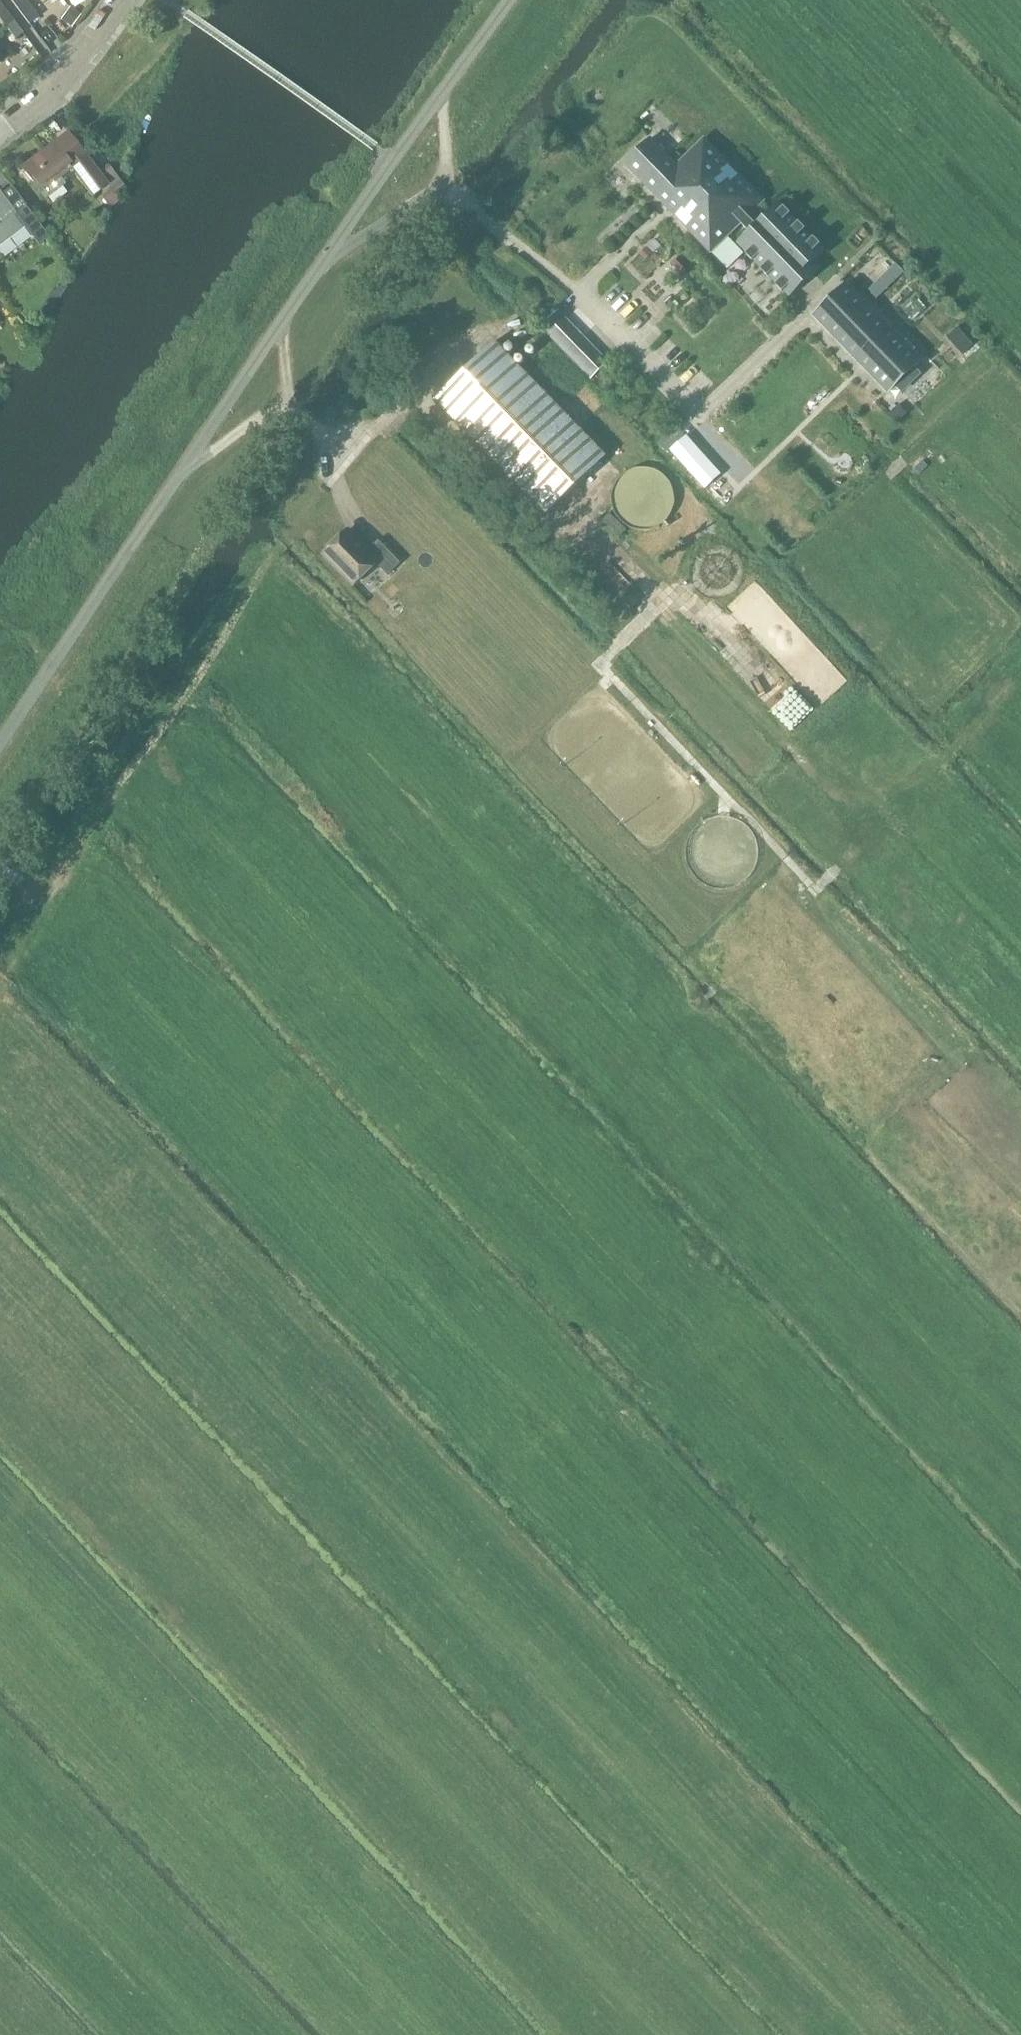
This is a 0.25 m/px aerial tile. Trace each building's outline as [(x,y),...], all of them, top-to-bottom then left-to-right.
[(14,4),(29,23),(38,16),(26,0),(20,0),(14,4)] [(8,13),(0,19),(5,26),(10,22),(13,20),(8,13)] [(5,26),(15,38),(22,32),(13,20),(10,22),(5,26)] [(21,167),(39,191),(71,167),(92,194),(106,184),(67,132),(21,167)] [(625,164),(626,164),(663,203),(665,201),(671,207),(669,209),(711,252),(741,223),(748,231),(736,242),(789,297),(819,268),(812,261),(825,250),(778,202),(756,224),(748,216),(764,200),(704,138),(677,165),(652,139),(651,138),(625,163),(625,164)] [(24,226),(38,244),(48,236),(25,206),(16,213),(0,191),(0,245),(24,226)] [(897,260),(878,278),(887,287),(906,270),(897,260)] [(920,360),(846,283),(814,314),(888,391),(896,384),(902,390),(919,373),(913,367),(920,360)] [(543,326),(591,376),(610,359),(561,309),(543,326)] [(435,398),(547,513),(605,456),(494,342),(435,398)] [(706,485),(723,470),(687,432),(670,447),(706,485)] [(678,510),(678,503),(678,495),(676,489),(671,482),(668,478),(662,474),(657,471),(650,469),(644,469),(639,469),(632,471),(627,474),(621,478),(618,482),(613,489),(611,495),(611,503),(611,509),(613,515),(616,521),(620,526),(627,532),(632,534),(637,536),(643,537),(650,536),(657,534),(662,532),(668,527),(672,523),(675,517),(678,510)] [(324,552),(355,584),(376,563),(388,575),(400,562),(378,539),(367,550),(347,530),(324,552)]
